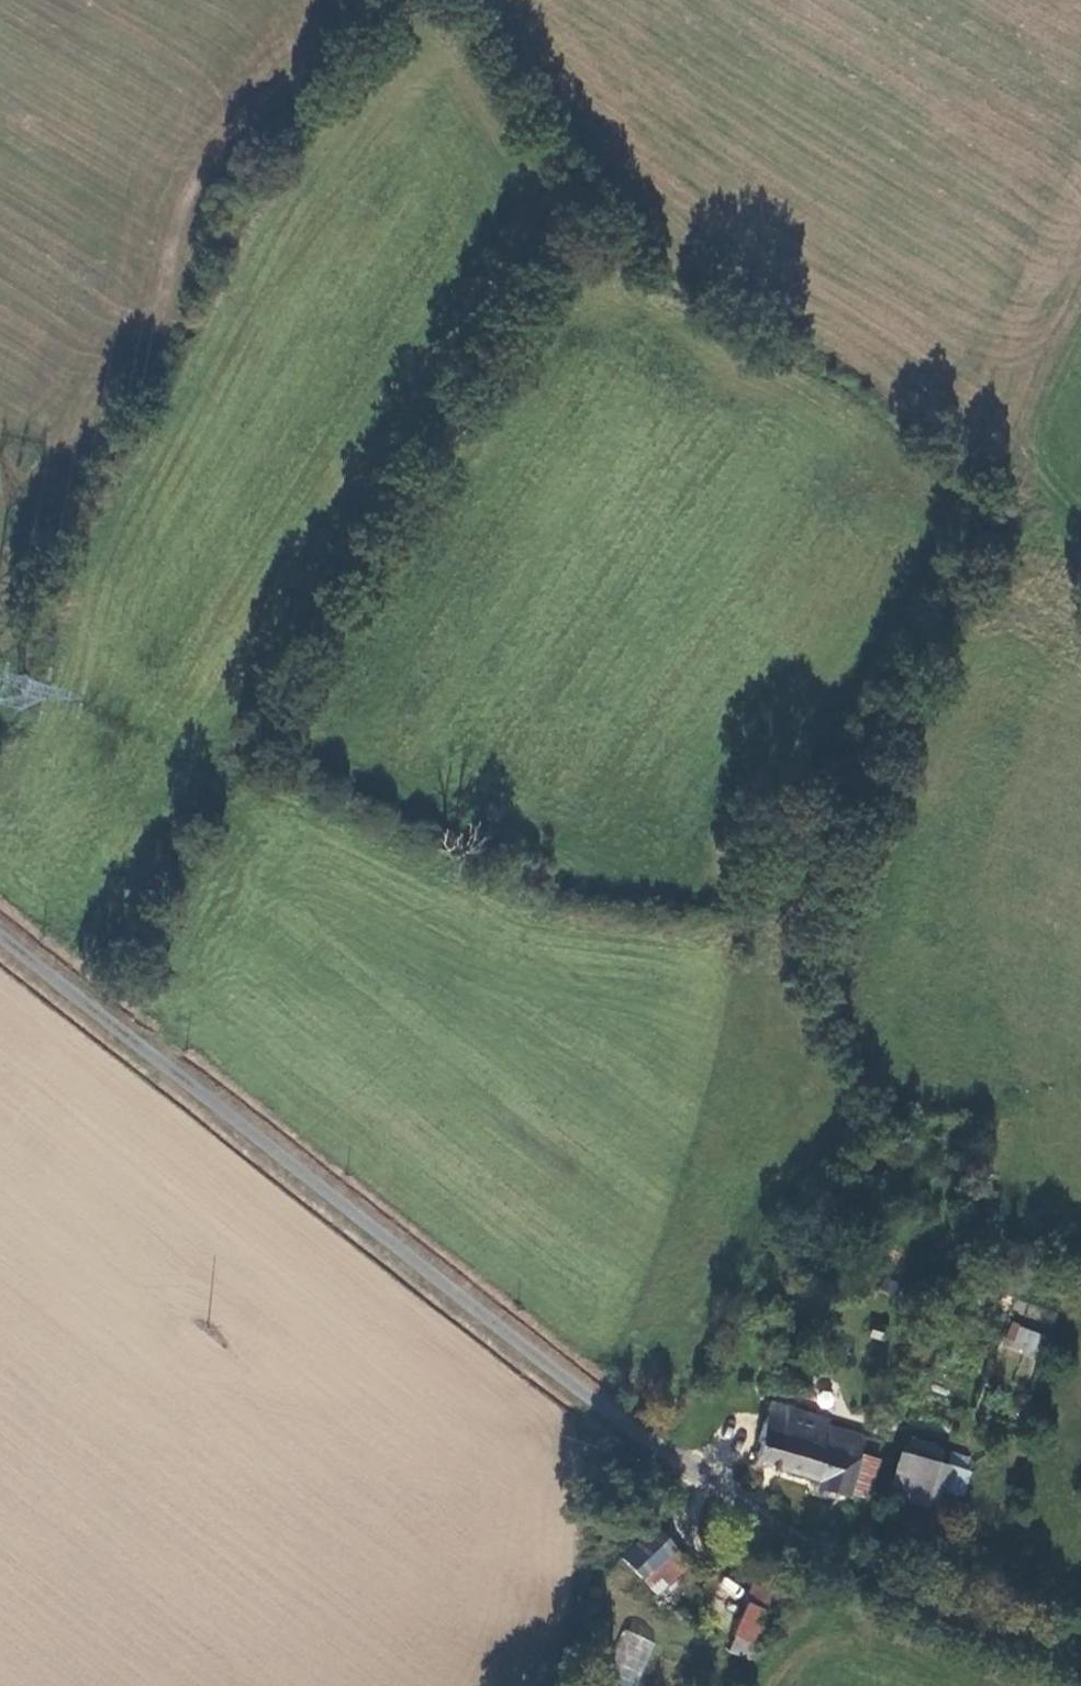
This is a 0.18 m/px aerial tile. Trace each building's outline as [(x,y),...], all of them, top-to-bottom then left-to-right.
[(1011,1320),(1000,1344),(1032,1358),(1042,1335),(1011,1320)] [(857,1447),(862,1430),(820,1418),(821,1413),(786,1405),(767,1400),(750,1464),(815,1481),(813,1489),(845,1497),(849,1481),(860,1484),(870,1451),(857,1447)] [(922,1510),(936,1463),(897,1449),(880,1497),(922,1510)] [(675,1550),(652,1526),(619,1559),(643,1584),(675,1550)] [(690,1565),(675,1550),(643,1584),(657,1598),(690,1565)] [(751,1585),(745,1602),(775,1611),(780,1594),(751,1585)] [(775,1611),(745,1602),(733,1638),(737,1640),(756,1645),(763,1647),(775,1611)] [(656,1643),(626,1629),(600,1685),(636,1685),(656,1643)] [(756,1645),(737,1640),(733,1655),(751,1661),(756,1645)]
